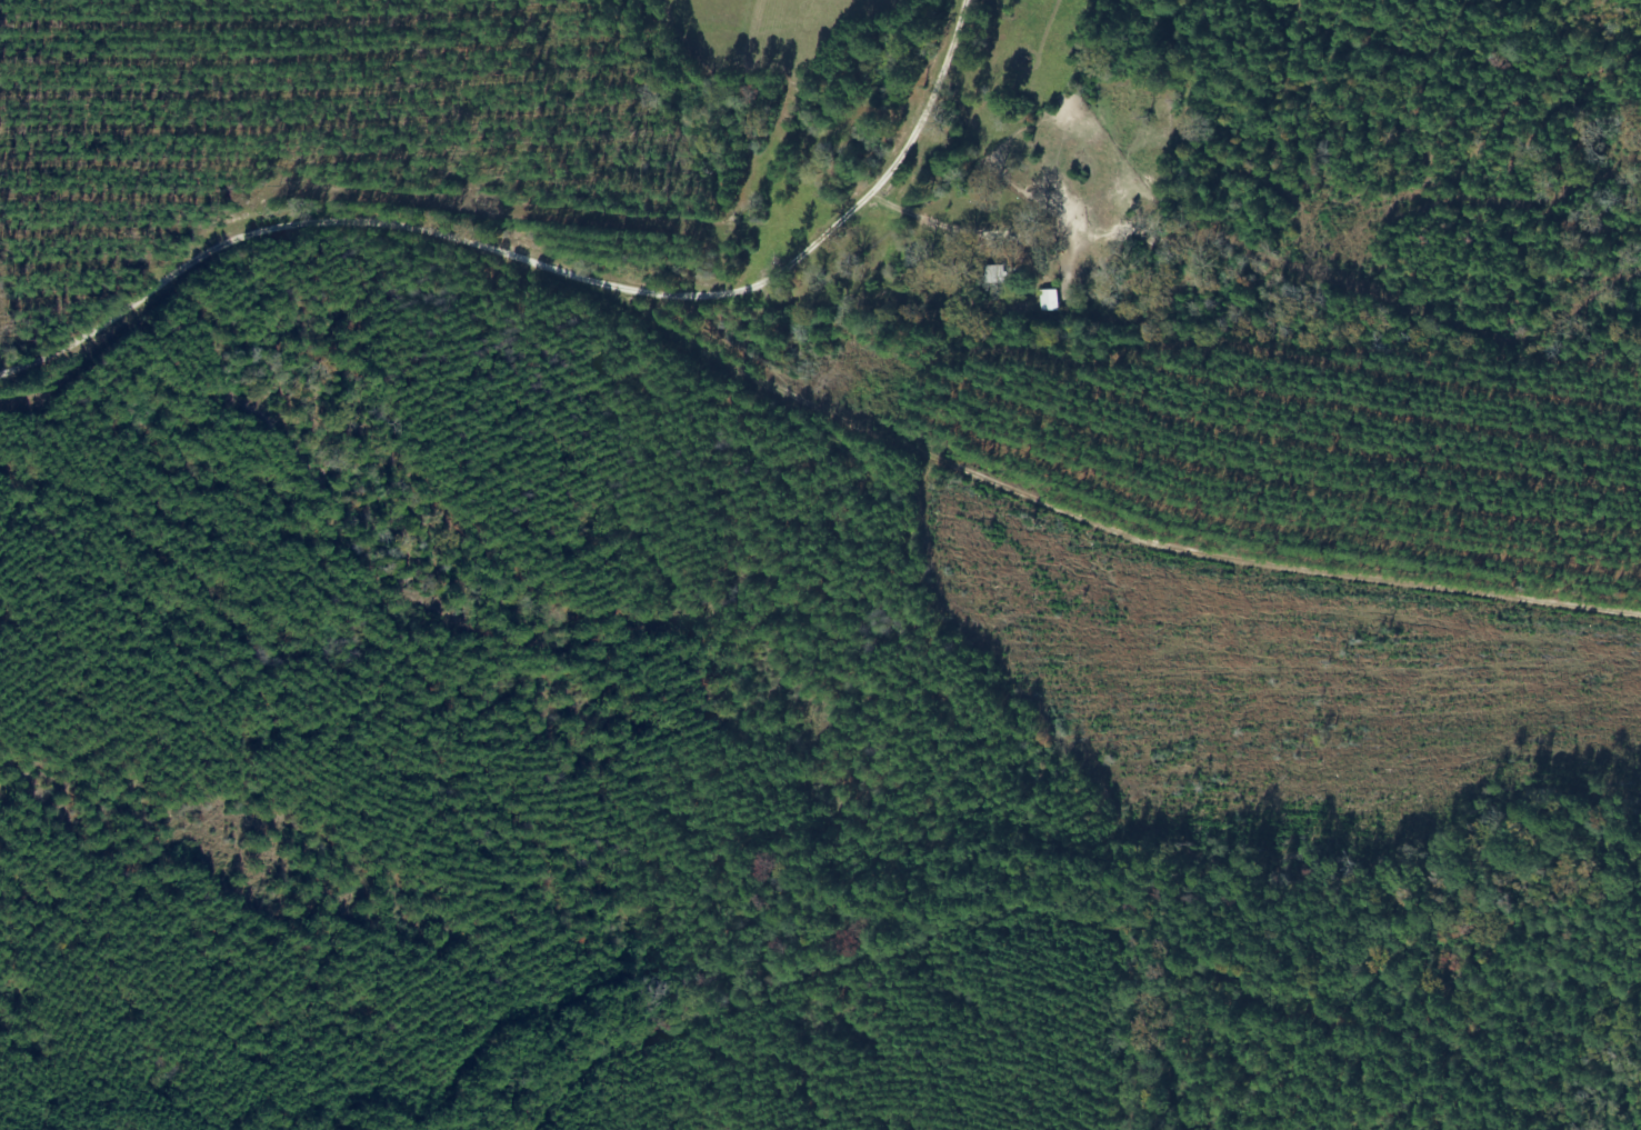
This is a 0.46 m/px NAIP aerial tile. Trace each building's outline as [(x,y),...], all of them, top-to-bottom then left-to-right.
[(986,267),(986,284),(1005,284),(1005,266),(986,267)] [(1057,290),(1039,291),(1040,312),(1057,312),(1057,290)]
